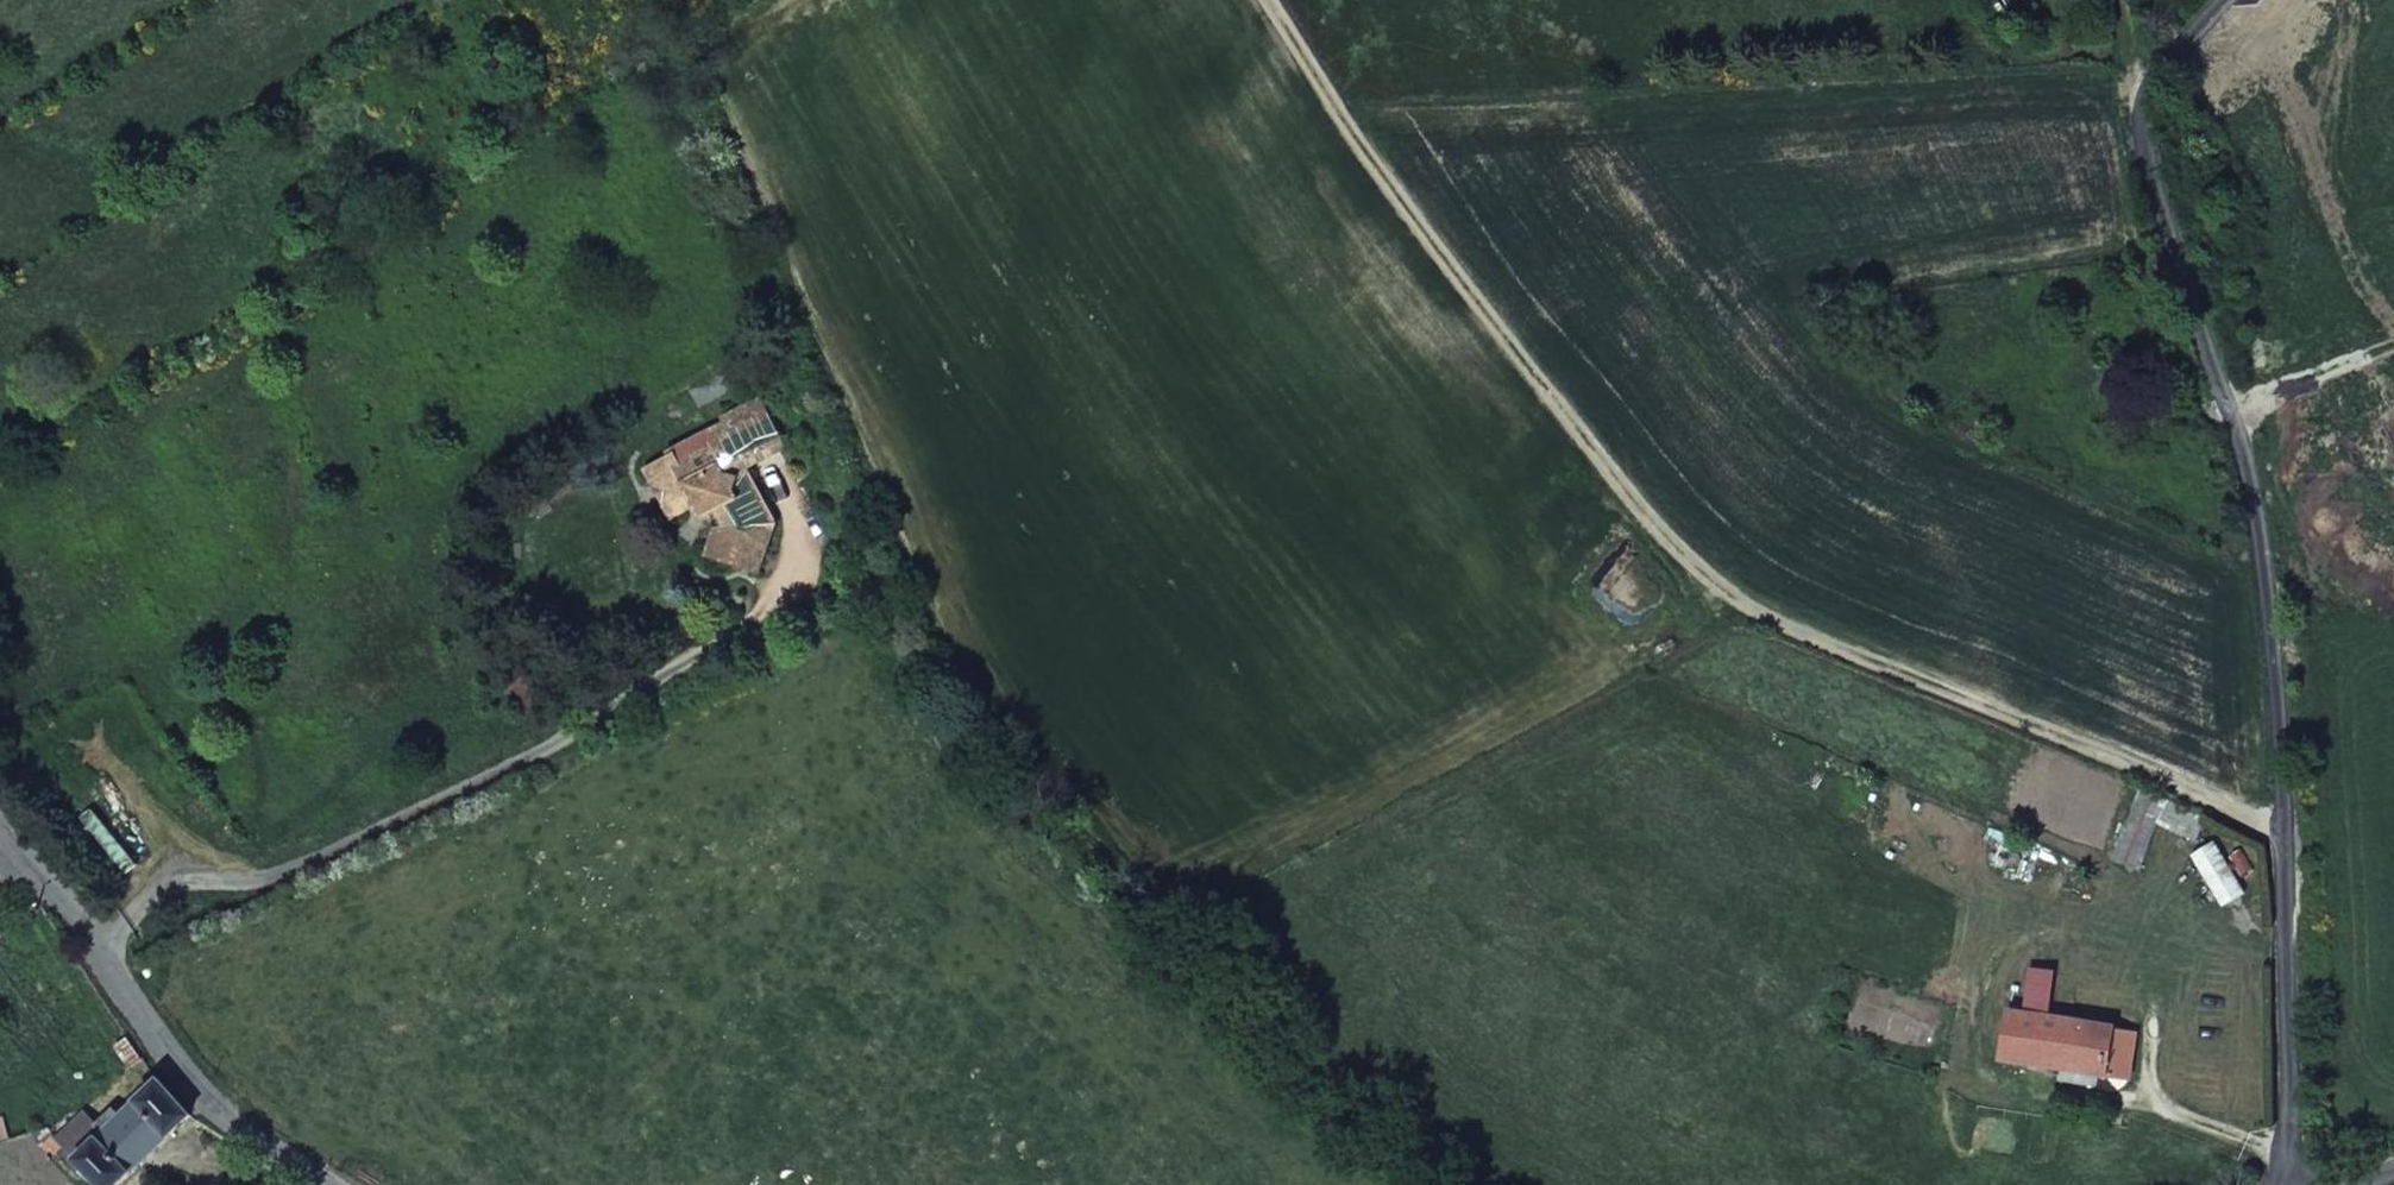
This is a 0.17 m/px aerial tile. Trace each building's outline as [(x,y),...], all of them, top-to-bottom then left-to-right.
[(2023,19),(2059,0),(2012,0),(2023,19)] [(681,471),(676,462),(651,477),(675,523),(701,509),(719,515),(727,534),(718,562),(759,575),(773,528),(740,466),(779,445),(760,407),(726,425),(727,428),(735,441),(681,471)] [(674,458),(676,462),(681,471),(735,441),(727,428),(674,458)] [(2144,852),(2164,802),(2138,790),(2117,841),(2144,852)] [(2244,893),(2213,842),(2190,855),(2221,907),(2244,893)] [(2002,1060),(2129,1079),(2136,1033),(2009,1013),(2002,1060)] [(158,1079),(119,1115),(113,1109),(97,1125),(87,1114),(60,1140),(103,1184),(115,1184),(190,1114),(158,1079)] [(11,1138),(4,1116),(0,1117),(0,1141),(11,1138)]
